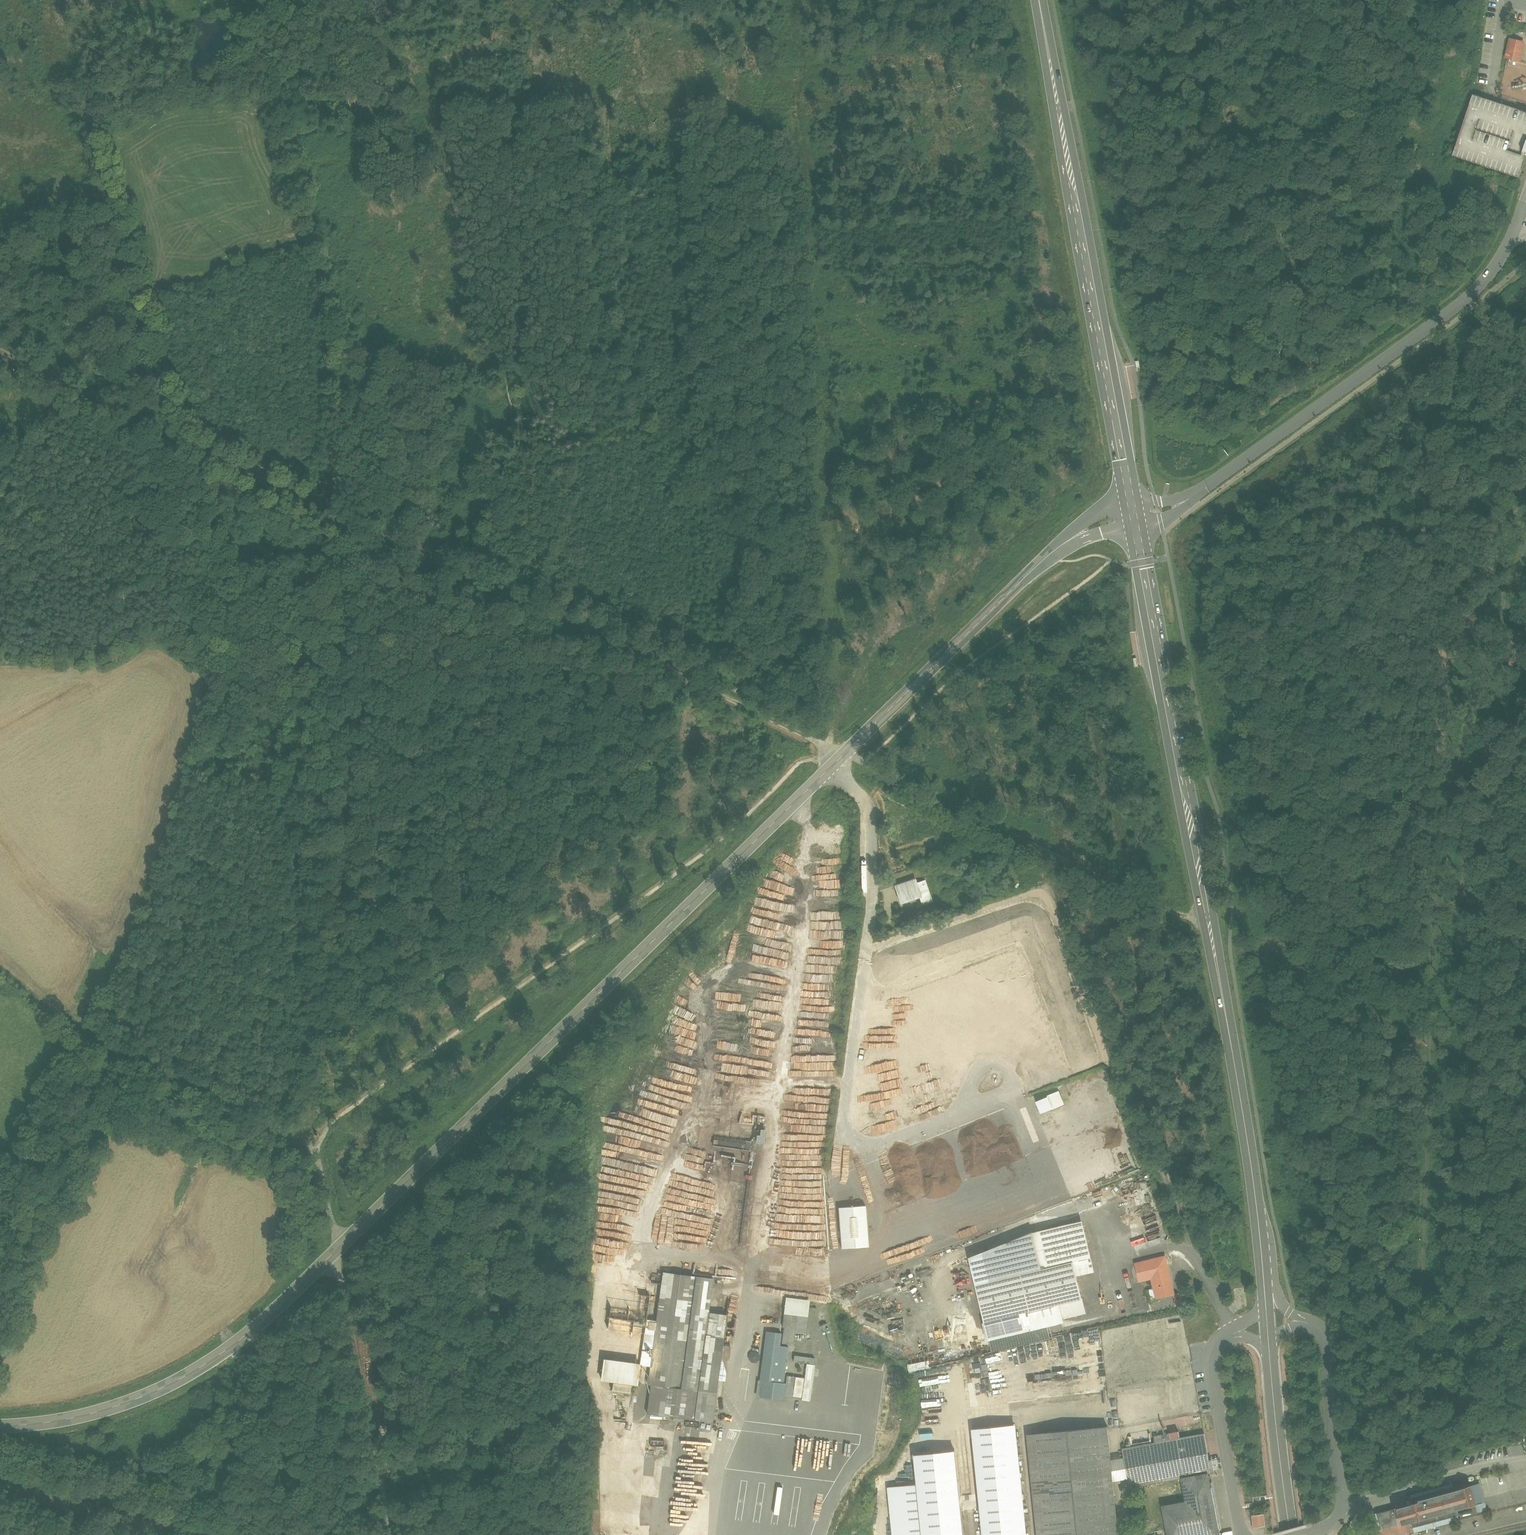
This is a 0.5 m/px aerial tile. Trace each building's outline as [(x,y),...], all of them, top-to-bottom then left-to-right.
[(1520,61),(1525,41),(1509,37),(1505,57),(1520,61)] [(1470,97),(1450,158),(1518,179),(1525,154),(1525,114),(1470,97)] [(913,882),(890,890),(898,911),(917,904),(919,910),(931,906),(923,884),(915,887),(913,882)] [(1068,1102),(1062,1089),(1051,1094),(1051,1095),(1040,1100),(1045,1112),(1068,1102)] [(759,1134),(755,1134),(754,1141),(763,1142),(764,1129),(759,1129),(759,1134)] [(864,1209),(835,1212),(839,1253),(867,1251),(864,1209)] [(1094,1267),(1086,1230),(1011,1246),(982,1256),(968,1265),(982,1329),(1062,1311),(1063,1318),(1086,1313),(1077,1271),(1094,1267)] [(1164,1253),(1136,1260),(1141,1282),(1149,1280),(1154,1299),(1174,1294),(1164,1253)] [(643,1414),(719,1423),(725,1372),(718,1353),(723,1311),(708,1309),(713,1260),(696,1258),(694,1272),(660,1268),(658,1288),(647,1287),(639,1358),(602,1353),(599,1377),(636,1383),(636,1385),(646,1387),(643,1414)] [(813,1298),(788,1295),(784,1326),(786,1327),(784,1342),(796,1344),(798,1332),(809,1333),(813,1298)] [(758,1396),(786,1400),(788,1382),(786,1382),(790,1345),(782,1344),(784,1332),(768,1330),(762,1379),(760,1379),(758,1396)] [(974,1534),(1032,1534),(1021,1430),(1021,1420),(963,1426),(974,1534)] [(1112,1479),(1127,1476),(1129,1487),(1181,1477),(1184,1497),(1160,1502),(1167,1534),(1220,1534),(1209,1472),(1215,1471),(1212,1455),(1208,1456),(1204,1430),(1174,1436),(1173,1431),(1164,1432),(1163,1427),(1151,1429),(1153,1440),(1122,1446),(1123,1455),(1110,1457),(1107,1422),(1026,1429),(1036,1534),(1118,1534),(1112,1479)] [(954,1445),(912,1449),(915,1482),(886,1485),(891,1534),(963,1534),(954,1445)] [(1383,1510),(1389,1532),(1478,1508),(1472,1486),(1383,1510)] [(845,1505),(845,1517),(852,1517),(853,1506),(845,1505)] [(1254,1527),(1266,1525),(1264,1512),(1252,1514),(1254,1527)]
